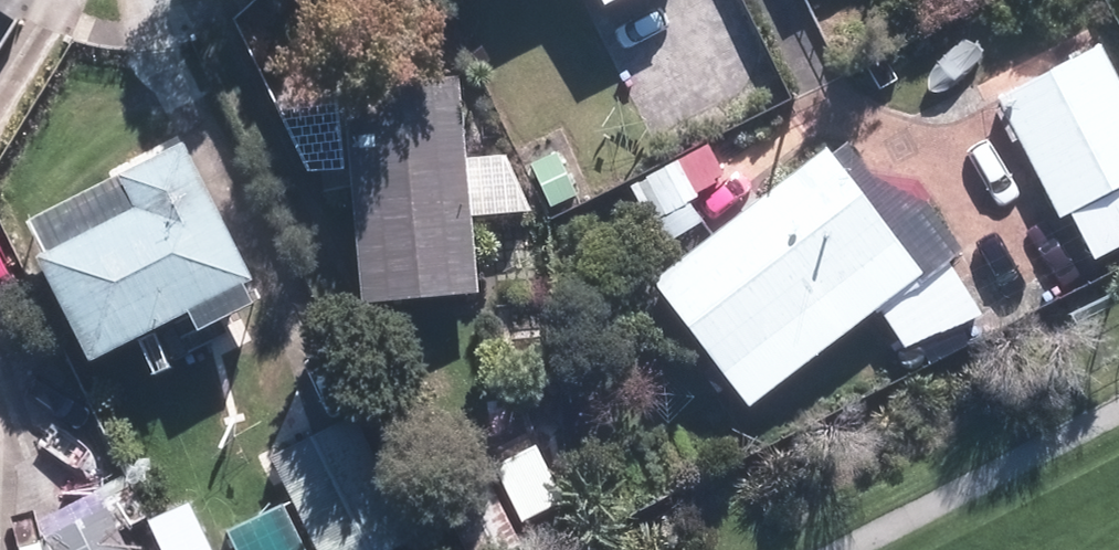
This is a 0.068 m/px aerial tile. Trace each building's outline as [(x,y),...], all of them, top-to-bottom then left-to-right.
[(1059,220),(1073,213),(1096,259),(1118,247),(1118,81),(1101,46),(998,98),(1059,220)] [(477,295),(460,76),(343,85),(361,305),(477,295)] [(96,359),(259,278),(191,140),(126,171),(143,204),(45,253),(96,359)] [(873,181),(846,145),(830,156),(825,149),(651,284),(748,409),(880,309),(882,312),(909,358),(913,355),(915,354),(977,317),(972,310),(946,268),(964,255),(928,207),(873,181)] [(664,246),(705,224),(687,201),(701,195),(699,193),(723,180),(707,147),(633,185),(650,220),(664,246)] [(548,210),(579,194),(556,148),(525,164),(548,210)] [(415,539),(350,417),(269,458),(317,549),(395,549),(415,539)] [(479,462),(437,482),(468,549),(510,549),(519,546),(479,462)]
